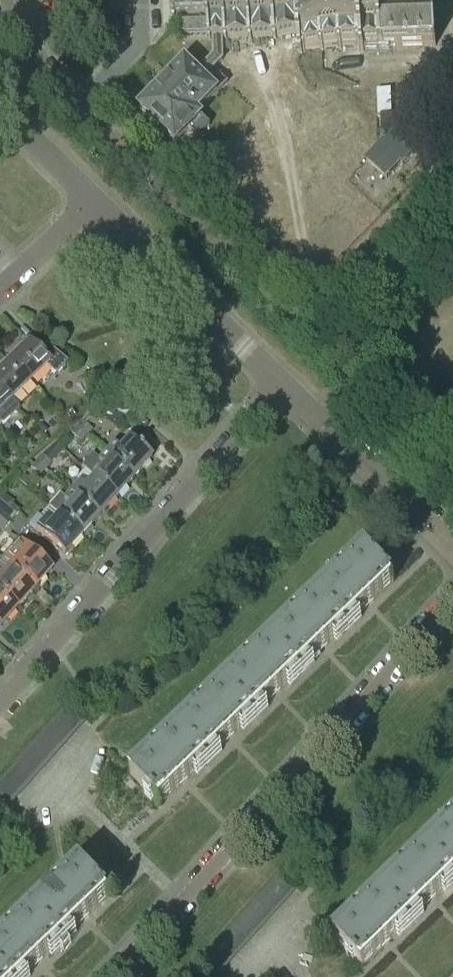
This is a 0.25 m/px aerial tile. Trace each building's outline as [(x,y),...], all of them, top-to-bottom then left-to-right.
[(173,22),(173,28),(176,28),(176,24),(183,24),(184,40),(213,39),(214,56),(197,73),(185,62),(140,109),(176,144),(189,131),(197,139),(210,126),(197,114),(227,82),(221,76),(222,74),(215,67),(222,60),(221,39),(297,37),(298,55),(301,55),(301,50),(360,48),(360,52),(364,52),(364,48),(435,46),(434,0),(172,0),(173,22)] [(378,115),(381,115),(392,114),(391,89),(377,90),(378,115)] [(395,114),(392,114),(381,115),(382,139),(383,140),(382,141),(384,143),(367,160),(386,179),(401,164),(404,167),(415,155),(394,134),(396,131),(395,114)] [(8,362),(29,384),(45,369),(55,378),(67,365),(46,346),(37,355),(27,344),(26,345),(23,342),(14,351),(17,354),(8,362)] [(29,384),(8,362),(0,370),(0,392),(10,402),(29,384)] [(10,402),(0,392),(0,427),(2,429),(18,412),(17,411),(18,410),(10,402)] [(86,417),(76,428),(85,436),(91,430),(87,427),(92,422),(86,417)] [(47,431),(40,424),(35,429),(43,436),(47,431)] [(80,442),(85,436),(76,428),(71,434),(80,442)] [(32,448),(23,439),(17,445),(25,454),(32,448)] [(113,445),(105,454),(133,479),(151,459),(128,439),(119,449),(113,445)] [(115,498),(133,479),(105,454),(97,463),(102,467),(92,477),(115,498)] [(41,456),(36,462),(44,470),(50,463),(41,456)] [(39,475),(44,470),(36,462),(31,467),(39,475)] [(26,487),(31,482),(21,473),(16,478),(26,487)] [(98,518),(115,498),(92,477),(83,487),(79,483),(70,493),(98,518)] [(81,537),(98,518),(70,493),(63,501),(68,506),(58,517),(81,537)] [(11,521),(19,511),(0,494),(0,511),(11,521)] [(2,530),(10,522),(0,512),(0,528),(2,530)] [(64,556),(81,537),(58,517),(49,527),(37,516),(29,525),(41,536),(64,556)] [(27,547),(9,567),(33,590),(52,570),(27,547)] [(317,594),(347,626),(394,581),(364,549),(317,594)] [(33,590),(9,567),(0,577),(0,594),(16,609),(33,590)] [(16,609),(0,594),(0,627),(16,609)] [(317,594),(270,639),(300,671),(347,626),(317,594)] [(253,716),(300,671),(270,639),(223,685),(253,716)] [(253,716),(223,685),(176,730),(206,761),(253,716)] [(67,702),(59,711),(76,727),(85,717),(84,717),(67,702)] [(59,711),(50,721),(68,736),(76,727),(59,711)] [(50,721),(42,730),(60,746),(68,736),(50,721)] [(42,730),(34,740),(51,755),(60,746),(42,730)] [(206,761),(176,730),(129,775),(158,806),(206,761)] [(34,740),(25,749),(43,765),(51,755),(34,740)] [(25,749),(17,758),(34,774),(43,765),(25,749)] [(17,758),(8,768),(26,784),(34,774),(17,758)] [(0,777),(0,778),(18,793),(26,784),(8,768),(0,777)] [(9,803),(18,793),(0,778),(0,795),(9,803)] [(0,795),(0,811),(1,812),(9,803),(0,795)] [(429,842),(452,866),(452,819),(429,842)] [(452,879),(452,866),(429,842),(385,885),(415,916),(452,879)] [(79,865),(32,910),(62,941),(109,896),(79,865)] [(278,870),(270,880),(287,895),(296,886),(278,870)] [(270,880),(262,889),(279,904),(287,895),(270,880)] [(362,968),(415,916),(385,885),(332,937),(362,968)] [(262,889),(253,899),(270,914),(279,904),(262,889)] [(253,899),(245,908),(262,923),(270,914),(253,899)] [(245,908),(237,917),(253,932),(262,923),(245,908)] [(32,910),(0,941),(0,970),(7,976),(25,976),(62,941),(32,910)] [(237,917),(228,927),(245,942),(253,932),(237,917)] [(228,927),(220,936),(237,951),(245,942),(228,927)]
